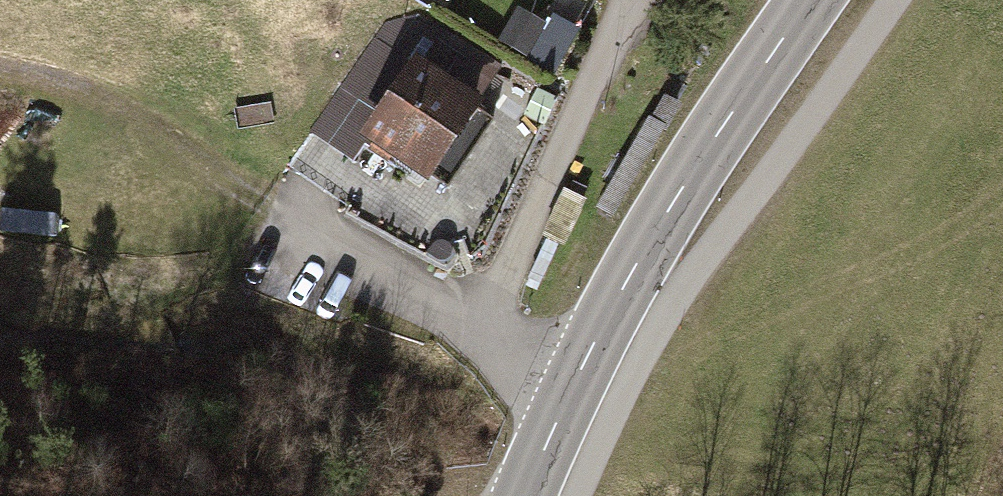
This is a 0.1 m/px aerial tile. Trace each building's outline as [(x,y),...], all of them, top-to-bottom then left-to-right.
[(540,29),(515,14),(499,39),(525,54),(540,29)] [(367,111),(407,48),(375,28),(335,90),(367,111)] [(360,144),(445,196),(494,117),(409,65),(360,144)] [(526,90),(515,107),(539,123),(551,106),(526,90)] [(662,127),(648,119),(601,200),(615,209),(662,127)]
